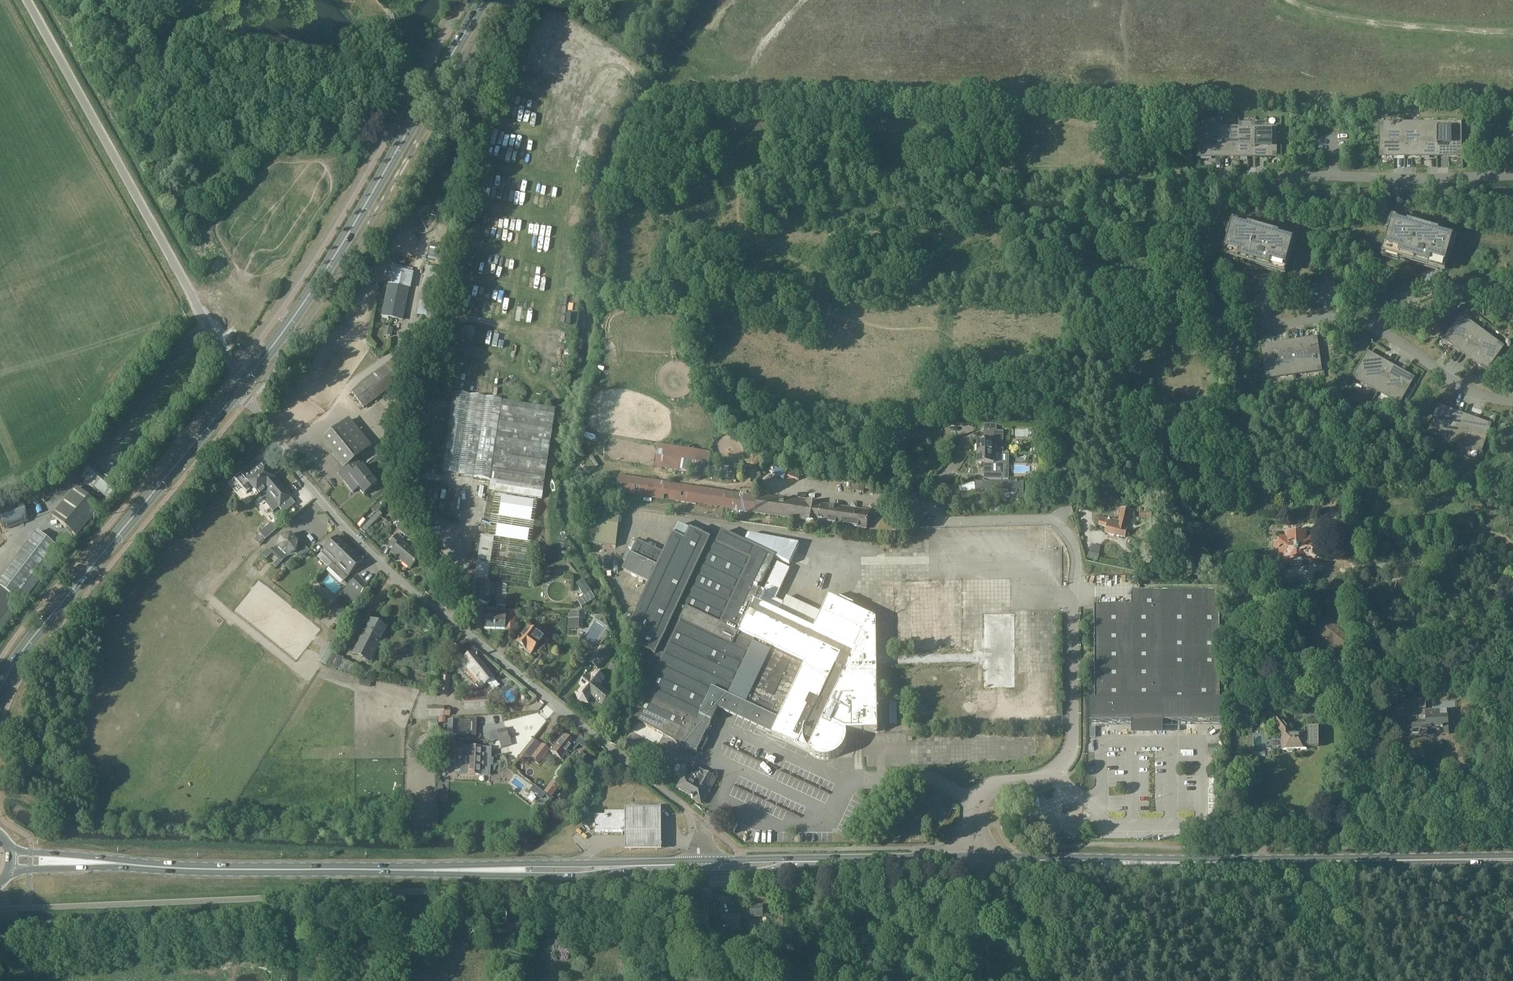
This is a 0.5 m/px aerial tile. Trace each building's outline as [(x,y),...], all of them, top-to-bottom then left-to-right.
[(1444,162),(1444,117),(1424,118),(1425,164),(1444,164),(1444,162)] [(1444,162),(1465,162),(1465,117),(1444,117),(1444,162)] [(1404,164),(1404,118),(1383,118),(1383,164),(1404,164)] [(1424,118),(1404,118),(1404,164),(1404,165),(1425,164),(1424,118)] [(1223,129),(1223,124),(1199,124),(1199,155),(1223,155),(1223,129)] [(1238,155),(1255,155),(1255,129),(1255,124),(1239,124),(1239,129),(1238,155)] [(1223,155),(1238,155),(1239,129),(1223,129),(1223,155)] [(1275,129),(1255,129),(1255,155),(1275,156),(1275,129)] [(1384,253),(1443,269),(1452,236),(1393,220),(1387,242),(1384,253)] [(1224,256),(1283,273),(1293,239),(1234,222),(1228,242),(1224,256)] [(429,318),(434,319),(435,320),(437,309),(440,291),(444,271),(426,268),(417,316),(429,318)] [(382,316),(389,317),(402,320),(408,289),(388,285),(382,316)] [(1461,317),(1445,339),(1464,353),(1480,331),(1461,317)] [(1502,347),(1480,331),(1464,353),(1483,366),(1492,354),(1496,356),(1502,347)] [(1319,366),(1315,339),(1289,343),(1293,373),(1306,372),(1306,368),(1319,366)] [(1293,373),(1289,343),(1262,346),(1264,357),(1267,357),(1270,377),(1293,373)] [(1355,377),(1379,391),(1392,367),(1369,353),(1355,377)] [(352,392),(364,408),(379,397),(373,389),(389,377),(395,385),(402,379),(399,375),(398,374),(405,369),(397,358),(390,363),(352,392)] [(1399,402),(1412,378),(1392,367),(1379,391),(1399,402)] [(441,472),(490,480),(502,401),(453,394),(441,472)] [(489,490),(543,498),(556,408),(502,401),(490,480),(490,483),(489,490)] [(1455,442),(1464,417),(1438,407),(1429,433),(1455,442)] [(1455,442),(1480,451),(1489,425),(1464,417),(1455,442)] [(356,460),(369,449),(346,421),(323,440),(346,468),(356,460)] [(380,462),(390,464),(398,427),(388,425),(380,462)] [(977,442),(977,453),(1003,453),(1003,435),(997,435),(997,425),(984,425),(984,442),(977,442)] [(898,451),(906,453),(908,438),(901,436),(898,451)] [(621,438),(618,462),(654,467),(734,479),(736,468),(709,464),(711,453),(621,438)] [(1038,447),(1033,447),(1033,453),(1030,453),(1030,455),(1042,455),(1042,453),(1038,453),(1038,447)] [(977,453),(977,464),(984,464),(984,480),(1002,480),(1002,479),(1009,479),(1009,465),(1002,465),(1002,464),(1003,464),(1003,453),(977,453)] [(363,467),(362,466),(360,468),(357,464),(359,462),(356,460),(346,468),(344,470),(349,477),(344,481),(353,493),(359,488),(364,495),(377,484),(362,467),(363,467)] [(255,462),(234,480),(246,494),(253,488),(259,496),(265,490),(262,488),(268,483),(263,477),(268,473),(262,466),(261,468),(255,462)] [(131,463),(124,472),(128,476),(136,467),(131,463)] [(82,477),(110,501),(118,491),(89,467),(82,477)] [(268,473),(263,477),(268,483),(273,479),(268,473)] [(755,514),(758,496),(619,475),(616,493),(755,514)] [(265,490),(259,496),(273,512),(279,507),(284,513),(295,504),(289,498),(291,497),(274,477),(273,479),(268,483),(262,488),(265,490)] [(1023,482),(976,482),(976,490),(1010,490),(1010,492),(1012,495),(1013,494),(1015,493),(1017,493),(1017,500),(1023,500),(1023,482)] [(76,489),(53,516),(77,537),(100,510),(76,489)] [(868,512),(758,496),(756,512),(866,528),(868,512)] [(622,507),(592,503),(586,544),(616,548),(622,507)] [(5,528),(27,520),(21,504),(0,511),(0,514),(5,528)] [(1131,511),(1122,509),(1118,522),(1101,518),(1099,525),(1107,527),(1105,533),(1124,538),(1131,511)] [(440,537),(434,519),(433,519),(426,522),(432,539),(440,537)] [(627,551),(623,559),(627,561),(623,569),(650,582),(631,624),(644,631),(636,647),(640,649),(640,650),(637,656),(645,675),(646,676),(643,682),(647,684),(641,697),(645,699),(636,719),(662,734),(663,734),(685,747),(698,753),(700,749),(703,751),(709,737),(706,736),(718,710),(758,729),(809,754),(810,754),(811,755),(812,756),(813,756),(814,757),(815,758),(816,758),(817,758),(818,759),(819,759),(820,759),(821,759),(822,759),(823,760),(824,760),(825,760),(826,760),(827,759),(828,759),(829,759),(830,759),(831,759),(832,758),(833,758),(834,757),(835,757),(836,756),(837,756),(837,755),(838,755),(839,754),(840,753),(841,752),(842,751),(842,750),(843,750),(843,749),(844,748),(844,747),(845,746),(845,745),(845,744),(846,743),(846,742),(846,741),(846,740),(846,739),(846,738),(846,737),(846,736),(846,735),(846,734),(846,733),(877,732),(877,697),(877,689),(876,662),(953,661),(983,661),(984,687),(1014,687),(1014,613),(983,614),(983,638),(974,638),(974,652),(876,653),(876,620),(852,609),(853,605),(852,605),(852,604),(838,598),(837,602),(829,598),(827,597),(821,611),(787,595),(786,597),(784,601),(763,591),(760,599),(756,597),(759,590),(761,591),(770,570),(776,558),(777,556),(790,563),(793,564),(796,559),(794,557),(798,550),(800,551),(802,545),(800,544),(801,543),(748,533),(744,541),(723,531),(723,532),(721,535),(711,530),(708,537),(692,529),(679,522),(673,533),(664,552),(638,539),(631,553),(627,551)] [(54,549),(55,550),(56,548),(55,547),(37,533),(0,581),(0,586),(0,587),(0,619),(54,549)] [(398,534),(389,545),(394,549),(391,553),(410,569),(420,557),(401,541),(403,539),(398,534)] [(269,549),(263,556),(266,559),(272,552),(279,559),(273,566),(276,568),(282,561),(281,560),(285,556),(295,553),(297,543),(291,537),(290,536),(281,539),(278,549),(271,551),(269,549)] [(487,580),(493,538),(481,536),(474,583),(473,583),(472,591),(472,604),(488,605),(489,583),(487,583),(487,580)] [(1280,562),(1291,562),(1291,560),(1322,558),(1321,540),(1305,540),(1305,536),(1300,536),(1293,536),(1288,537),(1288,541),(1280,541),(1280,545),(1274,545),(1274,555),(1280,555),(1280,562)] [(331,569),(350,549),(338,537),(318,558),(331,569)] [(1088,559),(1098,561),(1101,546),(1091,544),(1088,559)] [(362,561),(350,549),(331,569),(343,581),(362,561)] [(358,576),(348,586),(359,597),(367,585),(358,576)] [(578,601),(582,608),(596,599),(583,580),(577,584),(585,596),(578,601)] [(910,590),(913,649),(937,648),(934,589),(910,590)] [(1155,727),(1163,727),(1163,723),(1204,723),(1220,723),(1220,593),(1217,593),(1132,593),(1132,607),(1095,607),(1095,703),(1093,703),(1093,702),(1092,702),(1092,723),(1133,723),(1133,727),(1142,727),(1148,727),(1155,727)] [(505,630),(505,610),(486,609),(485,629),(505,630)] [(515,631),(515,612),(506,611),(505,631),(515,631)] [(568,629),(583,629),(583,611),(568,612),(568,629)] [(1325,619),(1316,631),(1342,651),(1351,639),(1325,619)] [(363,637),(355,653),(369,660),(379,640),(380,640),(385,629),(371,621),(365,632),(362,631),(360,635),(363,637)] [(528,628),(516,643),(519,645),(519,647),(521,649),(523,649),(530,654),(543,639),(528,628)] [(456,654),(461,649),(455,644),(451,648),(449,650),(446,653),(451,659),(451,658),(456,654)] [(602,647),(590,662),(598,668),(610,653),(602,647)] [(473,653),(462,662),(468,670),(466,672),(480,689),(493,678),(473,653)] [(342,660),(338,669),(352,674),(356,666),(342,660)] [(588,678),(580,687),(583,688),(580,692),(581,692),(589,699),(589,700),(592,696),(602,705),(603,704),(609,696),(603,690),(603,689),(600,687),(605,680),(596,672),(591,679),(588,676),(587,677),(588,678)] [(448,695),(450,678),(441,676),(438,694),(448,695)] [(1233,694),(1241,694),(1242,681),(1234,680),(1233,694)] [(1279,691),(1280,681),(1269,680),(1269,690),(1279,691)] [(1242,682),(1241,694),(1241,695),(1254,695),(1255,682),(1242,682)] [(488,699),(466,700),(467,709),(488,708),(488,699)] [(1410,717),(1410,736),(1427,735),(1427,729),(1448,729),(1448,710),(1426,711),(1426,717),(1410,717)] [(1280,718),(1274,723),(1282,733),(1282,750),(1306,750),(1306,747),(1308,747),(1308,748),(1319,748),(1319,728),(1308,728),(1308,738),(1306,738),(1306,737),(1295,737),(1295,733),(1292,733),(1280,718)] [(636,719),(625,740),(626,740),(651,755),(662,734),(636,719)] [(457,735),(457,724),(457,721),(448,721),(448,735),(457,735)] [(508,730),(497,733),(499,742),(510,739),(508,730)] [(554,748),(551,752),(562,760),(571,748),(574,750),(580,743),(584,747),(588,743),(578,735),(574,739),(576,741),(575,743),(564,735),(554,748)] [(534,740),(521,757),(529,763),(532,759),(539,764),(549,751),(551,752),(554,748),(550,744),(547,748),(542,744),(541,746),(534,740)] [(462,748),(461,774),(466,774),(488,776),(489,766),(492,766),(492,760),(489,759),(490,749),(467,748),(462,748)] [(709,774),(700,769),(692,765),(688,773),(679,789),(693,797),(692,798),(705,806),(713,792),(709,790),(716,778),(713,776),(714,773),(710,771),(709,774)] [(683,766),(677,776),(682,779),(687,769),(683,766)] [(552,779),(544,791),(551,796),(559,784),(552,779)] [(531,790),(542,799),(545,795),(544,795),(545,793),(541,790),(540,791),(534,786),(531,790)] [(626,847),(626,849),(663,848),(662,806),(649,806),(626,807),(626,842),(626,847)] [(605,815),(595,816),(595,830),(595,832),(626,832),(626,812),(605,812),(605,815)] [(763,906),(751,906),(751,917),(764,918),(764,917),(767,917),(768,907),(763,907),(763,906)] [(741,917),(722,918),(723,931),(744,930),(744,922),(741,922),(741,917)]
